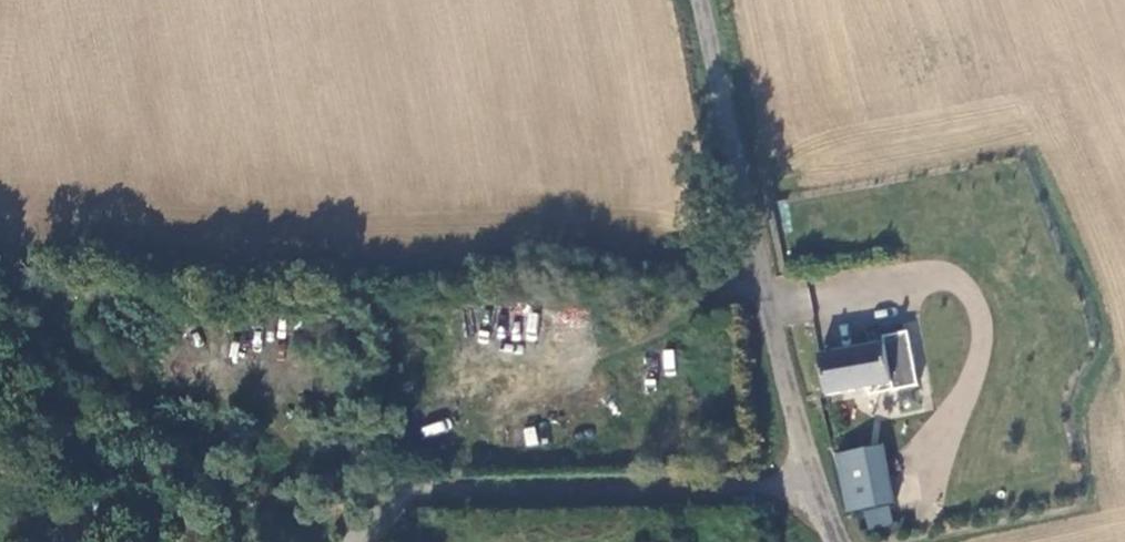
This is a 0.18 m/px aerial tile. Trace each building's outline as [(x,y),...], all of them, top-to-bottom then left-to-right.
[(892,389),(885,345),(817,357),(825,401),(854,397),(892,389)] [(837,455),(848,514),(896,505),(887,460),(884,447),(837,455)]
